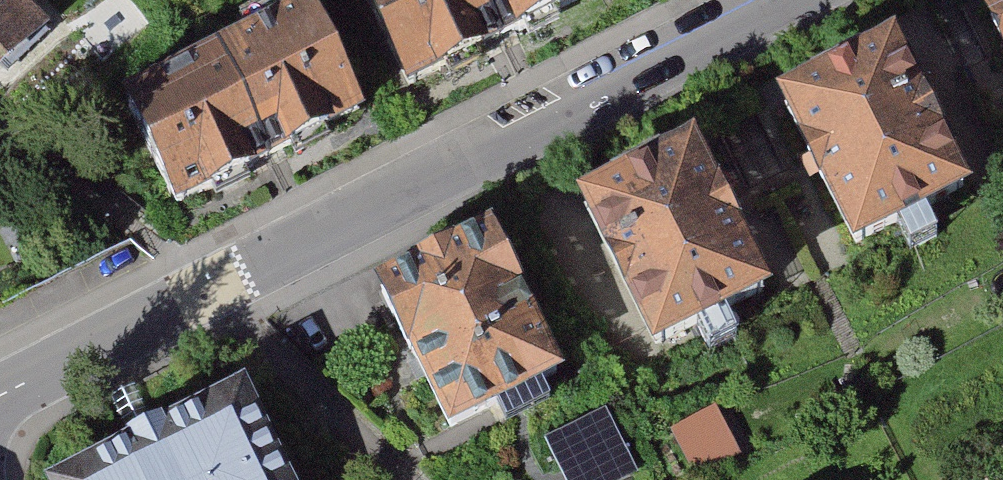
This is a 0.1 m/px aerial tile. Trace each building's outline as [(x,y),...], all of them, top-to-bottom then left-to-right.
[(5,75),(51,31),(21,0),(0,0),(0,70),(5,75)] [(400,91),(585,0),(355,0),(400,91)] [(972,23),(1002,79),(1002,6),(972,23)] [(308,8),(117,100),(172,213),(363,121),(308,8)] [(771,116),(848,270),(959,215),(882,61),(771,116)] [(567,220),(644,374),(755,319),(678,164),(567,220)] [(479,253),(361,309),(433,457),(550,400),(479,253)] [(46,479),(294,479),(246,382),(46,479)] [(698,472),(746,451),(725,405),(678,427),(698,472)] [(642,470),(613,406),(550,435),(571,479),(620,479),(642,470)]
